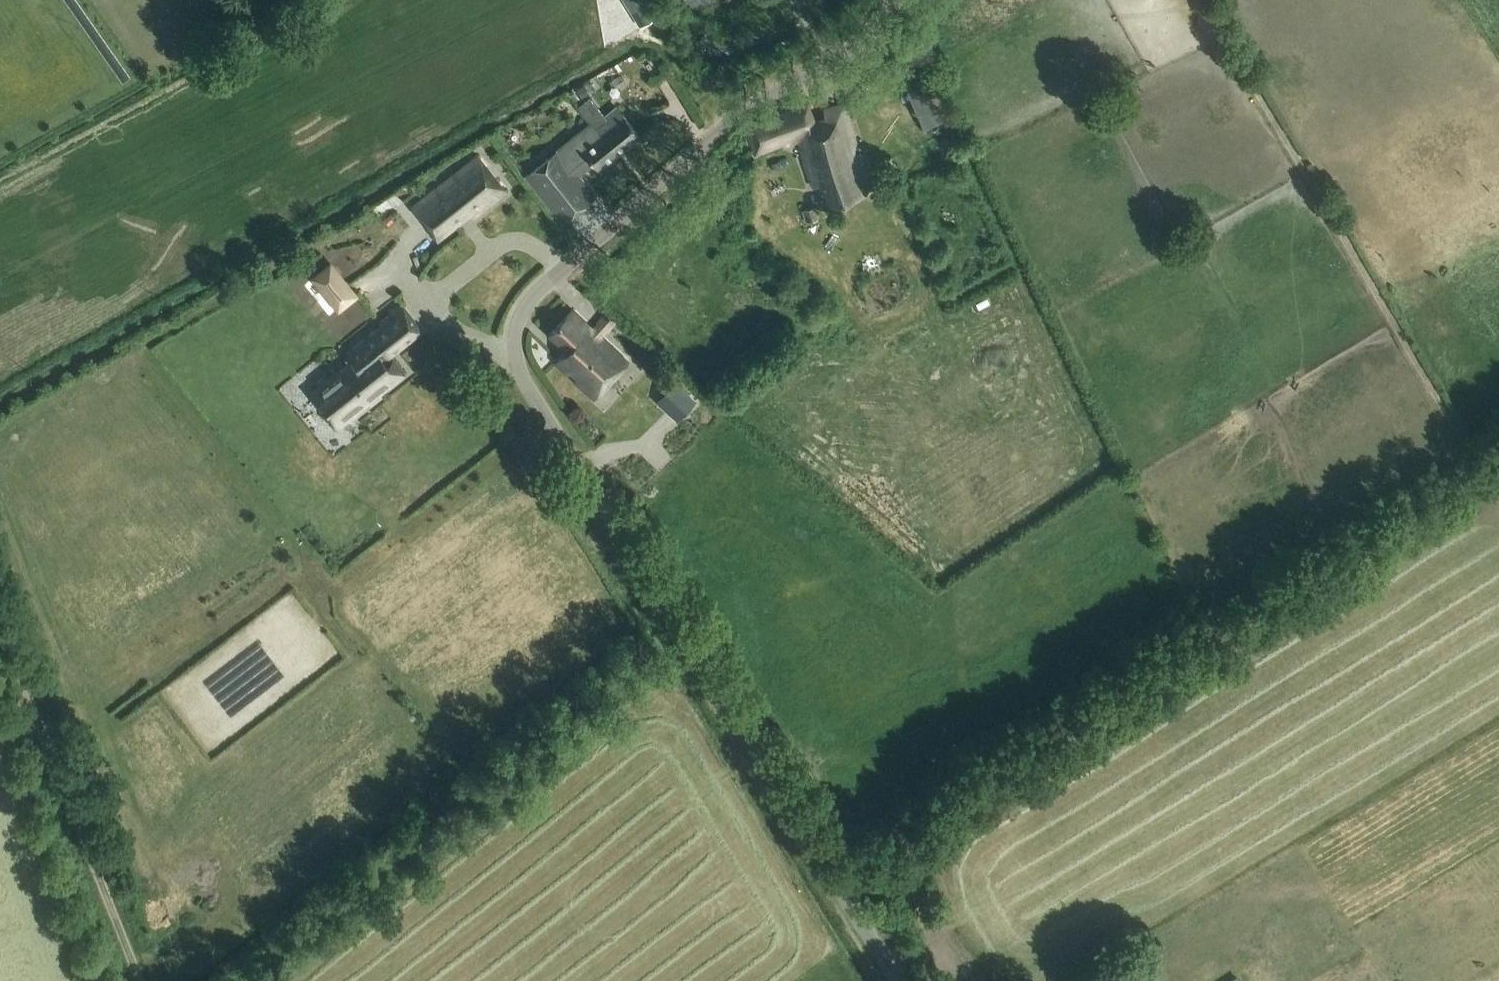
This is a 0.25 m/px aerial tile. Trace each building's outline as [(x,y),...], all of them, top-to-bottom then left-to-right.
[(640,27),(658,16),(648,0),(623,0),(640,27)] [(621,75),(609,82),(612,88),(625,80),(621,75)] [(915,88),(932,124),(951,115),(933,78),(915,88)] [(585,83),(577,87),(582,96),(590,92),(585,83)] [(593,124),(617,157),(640,140),(624,118),(623,118),(618,111),(606,120),(589,98),(579,105),(593,124)] [(826,202),(868,190),(843,104),(823,110),(826,122),(814,126),(807,102),(746,126),(754,153),(799,140),(812,185),(821,183),(826,202)] [(593,124),(525,174),(563,222),(595,197),(578,176),(594,164),(599,170),(617,157),(593,124)] [(481,159),(413,211),(437,241),(504,190),(481,159)] [(811,209),(804,211),(807,223),(814,221),(811,209)] [(325,413),(336,427),(403,373),(392,359),(387,363),(383,358),(420,329),(401,305),(380,321),(382,323),(347,351),(353,358),(309,394),(320,407),(325,404),(329,409),(325,413)] [(627,362),(601,338),(571,310),(550,333),(568,350),(557,362),(595,396),(627,362)] [(605,313),(597,322),(607,331),(615,322),(605,313)] [(696,400),(675,381),(655,402),(676,421),(696,400)]
